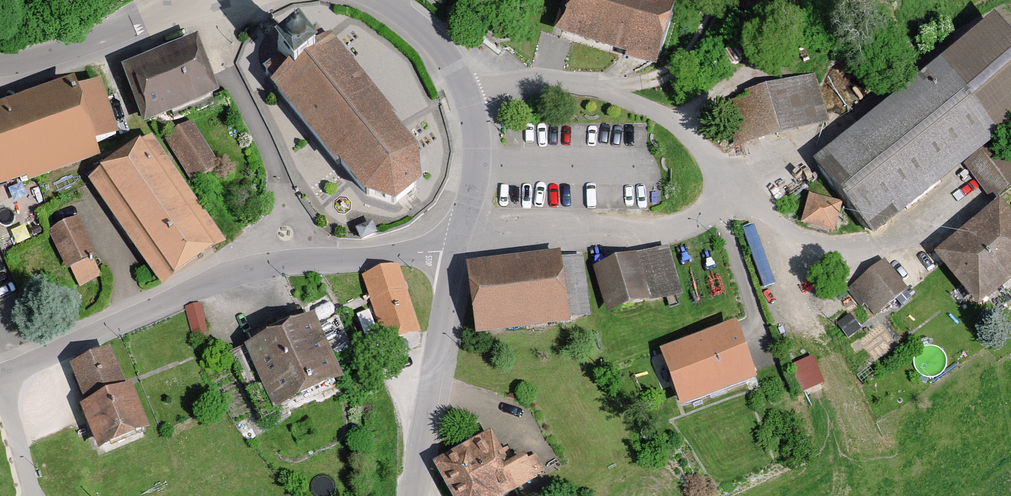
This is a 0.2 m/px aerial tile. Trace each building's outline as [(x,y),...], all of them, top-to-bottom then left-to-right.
[(675,9),(647,0),(567,0),(555,39),(655,72),(675,9)] [(738,1),(759,10),(763,0),(738,0),(738,1)] [(814,167),(869,239),(1010,130),(1010,50),(994,28),(814,167)] [(345,178),(363,200),(392,211),(416,191),(413,160),(387,128),(390,126),(324,44),(306,58),(289,37),(265,56),(281,76),(266,88),(341,181),(345,178)] [(192,48),(121,75),(142,129),(213,101),(192,48)] [(826,128),(811,77),(743,95),(744,102),(720,109),(732,154),(826,128)] [(0,114),(0,195),(97,164),(92,149),(114,142),(98,90),(73,98),(71,91),(0,114)] [(217,171),(189,127),(165,142),(193,186),(217,171)] [(220,250),(150,144),(87,186),(158,292),(220,250)] [(838,209),(808,201),(801,228),(831,236),(838,209)] [(999,206),(934,261),(977,312),(1010,284),(1010,220),(999,206)] [(91,259),(74,224),(48,237),(65,271),(91,259)] [(664,254),(592,272),(604,318),(676,299),(664,254)] [(559,259),(468,269),(476,342),(567,332),(566,324),(585,322),(579,265),(560,267),(559,259)] [(905,292),(881,264),(849,292),(873,320),(905,292)] [(419,339),(395,271),(362,282),(387,350),(419,339)] [(310,324),(243,354),(271,415),(338,385),(310,324)] [(733,332),(662,356),(681,409),(752,385),(733,332)] [(815,347),(796,354),(806,382),(826,375),(815,347)] [(122,393),(106,354),(66,370),(82,408),(76,411),(96,457),(146,436),(127,391),(122,393)] [(431,472),(446,495),(512,495),(540,479),(527,457),(507,469),(488,438),(431,472)]
